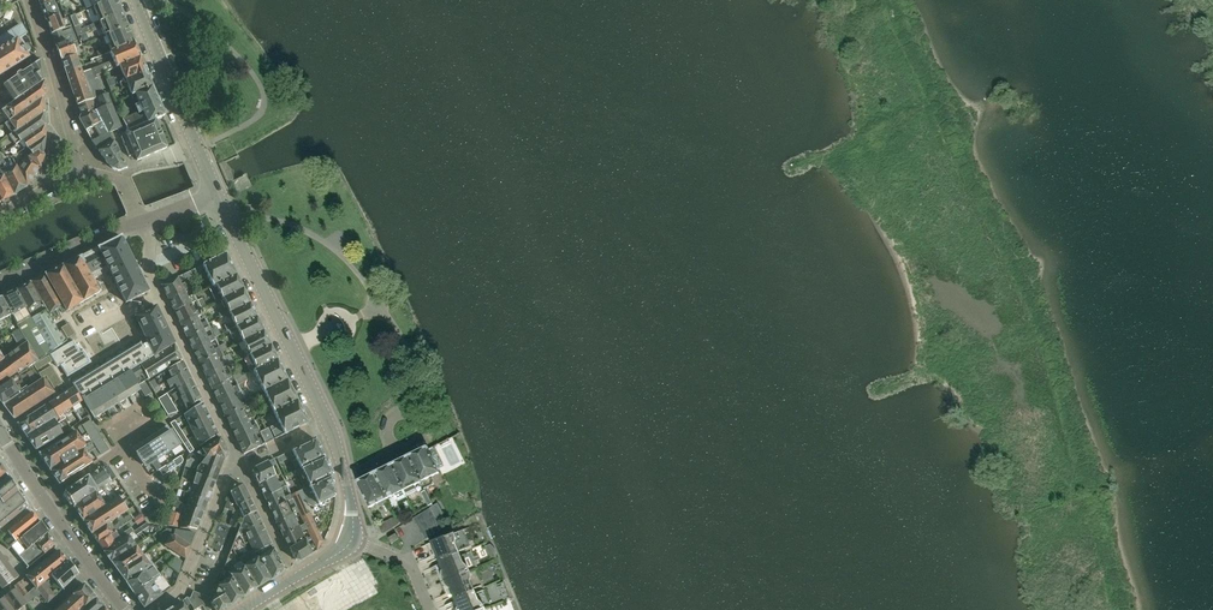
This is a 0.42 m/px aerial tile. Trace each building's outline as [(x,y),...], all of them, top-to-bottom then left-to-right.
[(93,8),(99,22),(121,13),(115,0),(112,0),(93,8)] [(52,3),(40,7),(46,20),(57,16),(52,3)] [(81,30),(76,32),(78,36),(101,27),(105,37),(127,28),(121,13),(99,22),(90,26),(83,29),(81,30)] [(81,30),(80,25),(75,15),(70,17),(75,27),(74,27),(76,32),(81,30)] [(59,22),(57,16),(46,20),(51,34),(70,26),(67,18),(59,22)] [(31,55),(25,45),(21,38),(28,34),(21,24),(0,37),(0,75),(31,55)] [(69,44),(71,43),(77,41),(72,28),(52,37),(56,46),(68,41),(69,44)] [(127,28),(105,37),(111,52),(133,43),(127,28)] [(76,55),(71,43),(69,44),(68,41),(56,46),(61,60),(74,56),(76,55)] [(111,61),(81,73),(82,77),(83,79),(84,79),(85,83),(96,79),(95,76),(119,66),(139,57),(133,43),(111,52),(110,52),(114,62),(112,63),(111,61)] [(74,56),(61,60),(65,72),(79,67),(74,56)] [(123,74),(120,75),(113,78),(116,85),(120,84),(146,72),(139,57),(119,66),(123,74)] [(14,102),(44,81),(41,60),(38,58),(30,63),(31,67),(22,73),(19,72),(16,74),(15,77),(3,86),(14,102)] [(81,73),(79,67),(65,72),(69,82),(82,77),(81,73)] [(146,72),(120,84),(122,89),(128,86),(131,96),(135,95),(152,88),(146,72)] [(82,77),(69,82),(74,96),(87,91),(87,90),(88,90),(85,83),(84,79),(83,79),(82,77)] [(96,79),(85,83),(88,90),(87,90),(87,91),(91,100),(98,97),(103,95),(102,93),(96,79)] [(14,102),(3,109),(1,111),(8,121),(43,98),(44,97),(44,81),(14,102)] [(152,88),(135,95),(140,105),(156,98),(152,88)] [(91,100),(87,91),(74,96),(78,105),(91,100)] [(98,97),(102,109),(97,110),(102,121),(109,133),(121,128),(111,105),(105,92),(102,93),(103,95),(98,97)] [(98,97),(91,100),(78,105),(82,116),(97,110),(102,109),(98,97)] [(43,98),(8,121),(4,124),(11,134),(44,111),(43,98)] [(139,113),(123,120),(128,131),(128,132),(155,120),(164,116),(156,98),(140,105),(137,107),(139,113)] [(97,110),(82,116),(80,116),(79,120),(85,130),(102,121),(97,110)] [(44,111),(11,134),(9,135),(16,145),(19,142),(22,140),(45,125),(44,111)] [(128,132),(123,133),(121,139),(124,146),(129,157),(134,154),(137,161),(166,148),(155,120),(128,132)] [(102,121),(85,130),(92,142),(109,133),(102,121)] [(22,140),(19,142),(23,148),(26,146),(28,148),(45,137),(45,125),(22,140)] [(113,142),(109,133),(92,142),(99,151),(113,142)] [(45,137),(28,148),(33,154),(29,157),(40,166),(44,156),(43,155),(45,137)] [(99,151),(98,151),(107,163),(120,155),(113,142),(99,151)] [(27,155),(23,162),(33,177),(40,166),(29,157),(27,155)] [(120,155),(107,163),(108,165),(109,167),(110,168),(112,169),(113,169),(113,170),(116,170),(117,171),(119,171),(122,171),(122,170),(127,168),(120,155)] [(16,165),(18,169),(27,187),(33,177),(23,162),(18,168),(16,165)] [(16,165),(9,169),(20,191),(27,187),(18,169),(16,165)] [(0,202),(13,196),(2,173),(0,169),(0,202)] [(9,169),(2,173),(13,196),(20,191),(9,169)] [(98,248),(98,249),(81,257),(91,275),(93,279),(101,275),(109,271),(110,272),(107,274),(108,276),(111,275),(125,303),(138,297),(146,293),(148,291),(132,259),(121,238),(122,238),(121,237),(120,237),(99,248),(98,248)] [(165,247),(174,247),(173,238),(165,239),(165,247)] [(224,255),(202,265),(206,273),(207,275),(213,287),(236,276),(226,255),(225,255),(225,254),(224,254),(224,255)] [(66,313),(67,312),(99,293),(92,280),(93,279),(91,275),(81,257),(45,275),(31,282),(51,314),(63,308),(66,313)] [(197,275),(194,269),(183,275),(186,280),(197,275)] [(236,276),(213,287),(209,289),(216,302),(221,300),(222,299),(242,290),(236,276)] [(181,285),(178,278),(161,285),(168,299),(184,291),(190,288),(187,282),(181,285)] [(51,314),(31,282),(15,290),(16,290),(47,342),(53,351),(67,342),(67,341),(54,320),(52,321),(48,315),(51,314)] [(47,342),(16,290),(1,297),(12,316),(27,342),(33,351),(38,360),(53,351),(47,342)] [(222,299),(221,300),(224,308),(220,310),(221,312),(218,313),(220,318),(229,314),(249,304),(242,290),(222,299)] [(188,298),(184,291),(168,299),(174,311),(190,303),(196,301),(193,295),(188,298)] [(0,298),(0,322),(4,320),(12,316),(1,297),(0,298)] [(205,307),(201,298),(196,301),(200,309),(205,307)] [(195,312),(190,303),(174,311),(180,325),(197,317),(202,314),(200,309),(195,312)] [(249,304),(229,314),(233,321),(224,325),(227,331),(229,330),(229,331),(256,318),(249,304)] [(156,307),(135,317),(148,342),(154,356),(174,344),(156,307)] [(197,317),(180,325),(187,338),(203,330),(208,327),(206,322),(200,324),(197,317)] [(263,332),(256,318),(229,331),(233,340),(234,339),(235,343),(236,342),(237,344),(243,341),(243,342),(263,332)] [(214,337),(219,335),(215,327),(210,329),(214,337)] [(207,337),(203,330),(187,338),(193,351),(209,343),(209,342),(215,340),(212,335),(207,337)] [(263,332),(243,342),(246,349),(243,351),(245,355),(243,356),(244,358),(247,357),(269,346),(263,332)] [(61,365),(82,352),(75,340),(51,354),(59,366),(61,365)] [(4,358),(0,361),(0,386),(11,379),(30,367),(31,365),(38,360),(33,351),(27,342),(4,358)] [(140,343),(128,350),(138,366),(153,357),(154,356),(148,342),(142,346),(140,343)] [(213,350),(209,343),(193,351),(199,363),(221,353),(218,347),(213,350)] [(138,366),(131,371),(140,385),(171,365),(181,359),(174,344),(154,356),(153,357),(138,366)] [(276,360),(269,346),(247,357),(252,366),(248,367),(250,372),(253,371),(276,360)] [(128,350),(117,357),(127,373),(129,372),(131,371),(138,366),(128,350)] [(82,352),(61,365),(69,377),(92,363),(84,351),(82,352)] [(222,356),(221,353),(199,363),(206,377),(222,369),(222,368),(228,366),(225,361),(219,363),(217,358),(222,356)] [(233,363),(230,354),(224,357),(228,365),(233,363)] [(37,371),(52,362),(48,355),(33,365),(37,371)] [(117,357),(106,364),(116,380),(118,379),(127,373),(117,357)] [(286,380),(276,360),(253,371),(263,392),(286,380)] [(182,361),(168,370),(155,379),(159,387),(164,383),(171,379),(186,370),(182,361)] [(106,364),(95,370),(105,387),(106,386),(116,380),(106,364)] [(38,373),(41,379),(46,376),(50,384),(54,389),(62,384),(59,379),(54,371),(51,365),(38,373)] [(225,376),(222,369),(206,377),(212,389),(229,381),(234,379),(232,376),(231,373),(225,376)] [(95,370),(84,377),(94,394),(95,393),(102,388),(105,387),(95,370)] [(155,379),(150,383),(158,399),(176,388),(191,379),(186,370),(171,379),(164,383),(159,387),(155,379)] [(127,373),(118,379),(129,397),(141,390),(129,372),(127,373)] [(234,375),(232,376),(234,379),(234,380),(242,376),(240,372),(234,375)] [(245,375),(242,376),(234,380),(237,385),(238,385),(247,380),(245,375)] [(84,377),(72,384),(83,401),(85,399),(94,394),(84,377)] [(53,393),(43,378),(22,393),(4,405),(14,420),(24,413),(53,393)] [(11,379),(0,386),(0,401),(4,405),(22,393),(11,379)] [(116,380),(106,386),(117,404),(129,397),(118,379),(116,380)] [(176,388),(177,391),(171,395),(175,401),(180,397),(195,388),(191,379),(176,388)] [(296,401),(286,380),(263,392),(273,412),(296,401)] [(232,387),(229,381),(212,389),(218,402),(234,394),(240,392),(237,385),(232,387)] [(102,388),(95,393),(106,411),(117,404),(106,386),(105,387),(102,388)] [(73,388),(61,396),(69,410),(72,409),(73,410),(79,406),(78,404),(81,402),(73,388)] [(200,399),(195,388),(180,397),(186,409),(201,402),(200,400),(200,399)] [(85,399),(83,401),(94,419),(106,411),(95,393),(94,394),(85,399)] [(167,394),(158,399),(168,415),(178,412),(167,394)] [(234,394),(218,402),(224,415),(246,404),(254,400),(253,396),(244,400),(243,399),(238,401),(234,394)] [(69,410),(61,396),(49,404),(57,417),(56,418),(57,420),(73,410),(72,409),(69,410)] [(296,401),(273,412),(278,423),(270,428),(275,439),(307,423),(296,401)] [(188,423),(207,413),(202,403),(184,414),(188,423)] [(48,404),(35,413),(43,426),(56,418),(57,417),(49,404),(48,404)] [(248,407),(246,404),(224,415),(231,428),(247,420),(252,417),(253,417),(251,413),(245,416),(242,410),(248,407)] [(35,413),(27,418),(18,424),(26,436),(40,428),(43,426),(35,413)] [(207,413),(188,423),(193,433),(213,424),(207,413)] [(56,418),(43,426),(40,428),(49,442),(63,434),(56,421),(57,420),(56,418)] [(75,431),(49,448),(39,454),(59,484),(91,462),(87,454),(92,451),(96,458),(100,455),(97,450),(95,446),(92,442),(90,438),(98,432),(90,420),(77,428),(82,436),(79,438),(75,431)] [(170,423),(189,453),(194,450),(174,420),(170,423)] [(247,420),(231,428),(237,441),(253,433),(259,430),(256,424),(250,427),(247,420)] [(213,424),(193,433),(200,446),(218,435),(213,424)] [(155,433),(167,452),(179,444),(167,425),(155,433)] [(40,428),(26,436),(36,450),(49,442),(40,428)] [(265,444),(273,440),(268,428),(259,432),(265,444)] [(101,437),(98,432),(90,438),(92,442),(101,437)] [(155,433),(144,440),(156,459),(167,452),(155,433)] [(257,440),(253,433),(237,441),(243,454),(260,446),(262,445),(259,439),(257,440)] [(103,441),(101,437),(92,442),(95,446),(103,441)] [(204,449),(202,449),(206,456),(207,456),(213,458),(214,456),(225,449),(219,438),(204,449)] [(315,439),(292,450),(301,468),(324,457),(315,439)] [(156,459),(144,440),(132,448),(144,466),(156,459)] [(103,441),(95,446),(97,450),(106,445),(103,441)] [(109,450),(106,445),(97,450),(100,455),(109,450)] [(425,449),(408,457),(419,482),(420,482),(423,489),(431,485),(432,484),(431,480),(429,478),(438,474),(436,470),(443,466),(434,448),(432,449),(432,447),(426,450),(426,449),(425,449)] [(213,458),(207,456),(203,461),(201,459),(199,461),(201,464),(201,463),(220,470),(226,453),(227,453),(225,449),(214,456),(213,458)] [(291,456),(289,451),(276,458),(278,462),(291,456)] [(183,460),(180,456),(159,470),(162,476),(176,467),(182,463),(183,460)] [(324,457),(301,468),(296,471),(305,489),(330,477),(333,475),(324,457)] [(419,482),(408,457),(391,466),(406,496),(415,491),(412,486),(419,482)] [(273,459),(272,459),(254,468),(252,473),(258,485),(278,475),(279,476),(281,475),(273,459)] [(198,468),(197,473),(215,481),(220,470),(201,463),(201,464),(198,468)] [(0,466),(0,483),(8,477),(1,467),(0,466)] [(406,496),(391,466),(373,474),(385,499),(393,495),(397,503),(406,498),(406,496)] [(74,486),(64,492),(74,507),(96,493),(111,483),(101,468),(74,486)] [(295,476),(293,471),(285,476),(287,480),(295,476)] [(197,473),(193,484),(211,491),(215,481),(197,473)] [(385,499),(373,474),(356,483),(356,484),(367,508),(385,499)] [(287,487),(281,475),(279,476),(278,475),(258,485),(264,497),(281,490),(287,487)] [(27,506),(8,477),(0,483),(0,529),(27,506)] [(305,489),(301,491),(291,496),(301,517),(308,514),(302,501),(305,499),(307,504),(312,507),(318,504),(318,505),(335,497),(335,491),(331,485),(334,484),(330,477),(305,489)] [(193,484),(190,495),(207,501),(211,491),(193,484)] [(233,486),(224,508),(230,511),(232,509),(243,504),(241,498),(247,495),(242,485),(233,486)] [(182,501),(185,492),(177,489),(175,498),(182,501)] [(285,497),(281,490),(264,497),(270,510),(286,503),(293,500),(290,495),(285,497)] [(424,491),(421,492),(427,506),(431,504),(424,491)] [(96,493),(74,507),(83,521),(105,506),(96,493)] [(207,501),(190,495),(187,505),(203,511),(207,501)] [(232,509),(230,511),(234,512),(239,509),(243,518),(255,512),(247,495),(241,498),(243,504),(232,509)] [(105,506),(83,521),(92,534),(126,510),(118,498),(105,506)] [(286,503),(270,510),(277,523),(293,515),(286,503)] [(437,504),(429,509),(433,515),(436,519),(443,515),(437,504)] [(203,511),(187,505),(184,516),(199,522),(203,511)] [(433,515),(429,509),(429,508),(412,518),(416,525),(433,515)] [(126,510),(92,534),(97,543),(116,531),(133,519),(129,515),(110,528),(108,525),(127,512),(126,510)] [(171,511),(167,525),(177,527),(181,514),(171,511)] [(12,537),(3,544),(8,550),(11,547),(39,523),(32,512),(8,532),(12,537)] [(255,512),(243,518),(240,526),(243,532),(261,523),(255,512)] [(393,513),(394,516),(398,523),(401,521),(396,512),(393,513)] [(309,513),(308,514),(301,517),(305,524),(305,525),(311,538),(317,550),(325,539),(324,538),(323,541),(321,537),(321,536),(320,536),(319,532),(318,531),(317,528),(317,527),(316,527),(315,524),(314,523),(312,519),(312,518),(310,514),(309,513)] [(293,515),(277,523),(283,536),(305,525),(305,524),(299,527),(293,515)] [(436,519),(433,515),(416,525),(420,532),(437,522),(436,519)] [(199,522),(184,516),(180,528),(184,528),(196,530),(199,522)] [(394,516),(376,525),(380,534),(385,531),(398,523),(394,516)] [(437,522),(420,532),(425,539),(442,529),(437,522)] [(39,523),(11,547),(27,568),(44,554),(35,542),(46,533),(39,523)] [(266,534),(261,523),(243,532),(249,542),(266,534)] [(460,549),(477,541),(469,524),(452,532),(460,549)] [(311,538),(305,525),(283,536),(289,549),(311,538)] [(119,536),(116,531),(97,543),(104,552),(129,535),(133,532),(130,529),(119,536)] [(195,533),(183,531),(175,530),(172,537),(169,537),(169,538),(190,546),(195,533)] [(55,545),(46,533),(35,542),(44,554),(55,545)] [(271,545),(266,534),(249,542),(254,553),(271,545)] [(398,539),(394,534),(387,538),(390,543),(398,539)] [(136,545),(129,535),(104,552),(111,562),(136,545)] [(458,553),(450,535),(429,543),(437,562),(458,553)] [(190,546),(169,538),(166,542),(164,540),(159,543),(163,546),(185,559),(190,546)] [(317,550),(311,538),(289,549),(295,560),(299,561),(317,550)] [(143,555),(136,545),(111,562),(118,572),(143,555)] [(271,545),(254,553),(257,558),(270,579),(270,580),(281,573),(282,567),(271,545)] [(58,551),(26,576),(34,587),(33,588),(35,590),(36,589),(44,582),(51,577),(67,563),(58,551)] [(466,572),(458,553),(437,562),(444,581),(466,572)] [(151,566),(143,555),(118,572),(126,583),(151,566)] [(3,557),(0,559),(0,569),(7,563),(8,562),(8,560),(6,557),(4,557),(3,557)] [(172,569),(180,560),(175,557),(167,565),(172,569)] [(257,558),(243,567),(257,588),(270,579),(257,558)] [(257,588),(243,567),(240,562),(233,567),(235,569),(232,570),(230,566),(228,567),(231,560),(228,559),(225,567),(228,573),(231,577),(243,596),(257,588)] [(183,563),(180,560),(172,569),(179,574),(183,563)] [(67,562),(67,563),(51,577),(61,590),(77,575),(67,562)] [(0,569),(0,586),(2,589),(18,577),(7,563),(0,569)] [(158,574),(151,566),(126,583),(133,593),(147,584),(146,582),(158,574)] [(466,572),(444,581),(452,599),(473,591),(466,572)] [(147,584),(133,593),(144,608),(161,595),(170,588),(163,579),(159,573),(158,574),(146,582),(147,584)] [(243,596),(231,577),(218,585),(230,605),(243,596)] [(44,582),(36,589),(40,594),(48,603),(55,596),(44,582)] [(84,584),(72,594),(84,608),(96,598),(84,584)] [(211,604),(214,609),(222,609),(230,605),(218,585),(215,593),(219,599),(214,601),(213,599),(212,599),(211,604)] [(4,597),(14,609),(19,609),(27,604),(22,597),(16,588),(4,597)] [(33,588),(30,590),(36,597),(40,594),(36,589),(35,590),(33,588)] [(36,597),(30,590),(26,594),(31,601),(36,597)] [(203,595),(193,591),(190,599),(187,597),(191,604),(195,609),(203,605),(207,603),(211,604),(212,599),(203,595)] [(473,591),(452,599),(456,609),(480,609),(481,609),(473,591)] [(26,594),(22,597),(27,604),(31,601),(26,594)] [(62,603),(69,609),(82,609),(84,608),(72,594),(62,603)] [(505,595),(485,603),(488,609),(511,609),(505,595)] [(0,600),(0,609),(14,609),(4,597),(0,600)] [(82,609),(101,609),(104,608),(96,598),(84,608),(82,609)]
